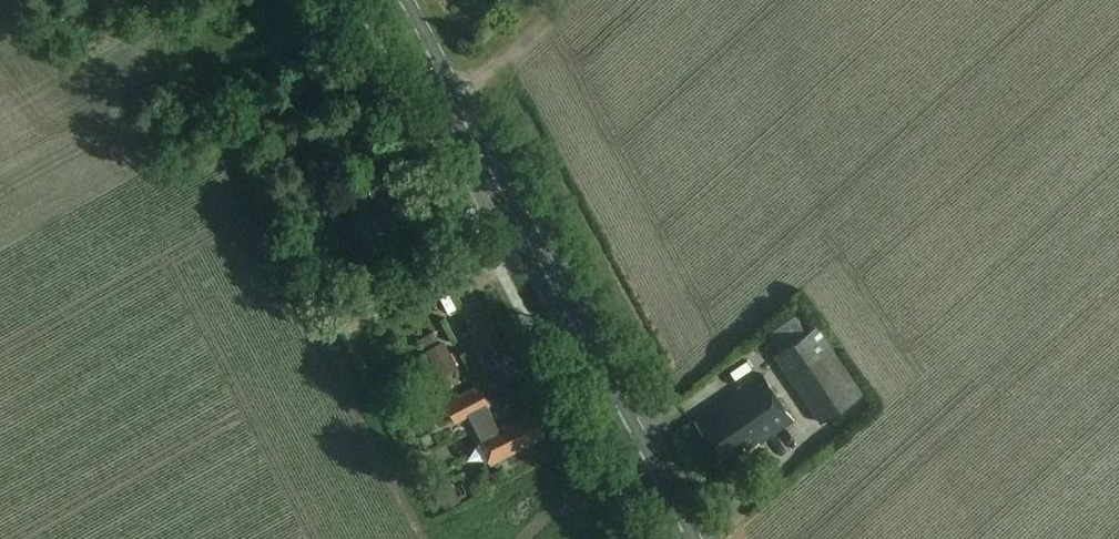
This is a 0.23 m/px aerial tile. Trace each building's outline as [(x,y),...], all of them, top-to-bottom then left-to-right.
[(396,184),(388,168),(366,179),(372,190),(347,202),(368,244),(409,224),(405,217),(429,205),(414,175),(396,184)] [(471,338),(462,313),(447,319),(456,344),(471,338)] [(807,333),(795,316),(770,333),(781,350),(777,353),(823,421),(865,392),(818,325),(807,333)] [(460,367),(445,340),(428,350),(442,377),(460,367)] [(796,418),(764,372),(699,418),(724,455),(744,442),(747,446),(760,437),(763,440),(796,418)] [(492,402),(482,382),(449,400),(459,420),(469,415),(494,462),(547,434),(533,408),(501,424),(490,403),(492,402)] [(457,507),(470,501),(461,482),(449,487),(457,507)]
